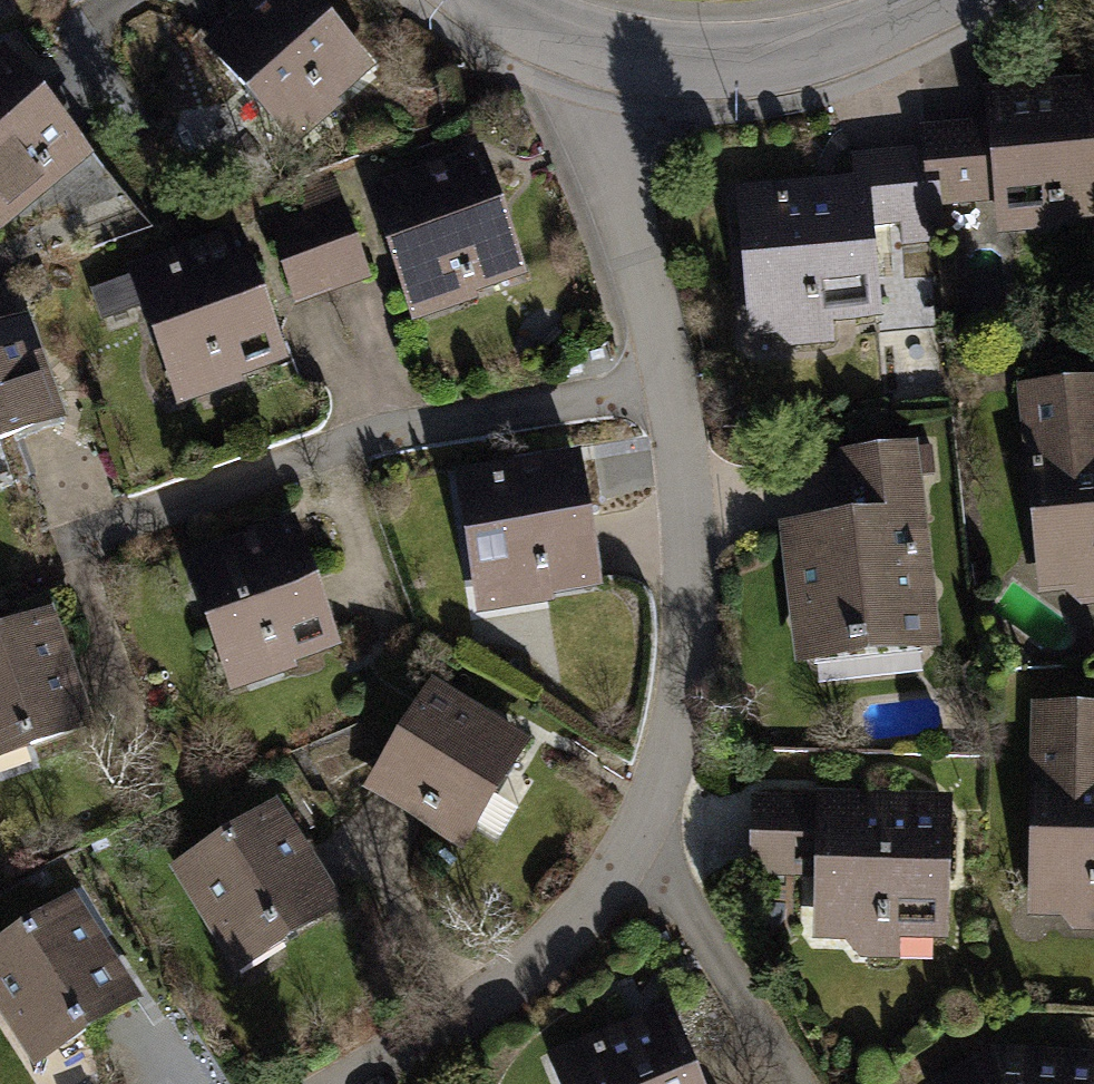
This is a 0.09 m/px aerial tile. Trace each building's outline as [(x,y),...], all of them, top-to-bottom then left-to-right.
[(198,47),(293,153),(345,107),(341,103),(378,70),(315,0),(240,0),(234,6),(239,11),(198,47)] [(0,49),(0,229),(91,155),(3,47),(0,49)] [(983,88),(986,121),(921,127),(923,145),(852,152),(854,175),(734,187),(749,339),(777,336),(792,348),(835,344),(833,324),(882,319),(873,229),(903,226),(905,245),(945,242),(941,208),(994,203),(997,236),(1093,227),(1093,77),(983,88)] [(481,149),(365,189),(412,324),(479,300),(476,295),(527,278),(481,149)] [(371,280),(334,176),(293,191),(302,214),(267,227),(295,307),(371,280)] [(240,226),(126,267),(176,409),(243,385),(241,379),(288,363),(240,226)] [(0,322),(0,448),(70,423),(30,311),(0,322)] [(1017,388),(1039,597),(1066,594),(1082,608),(1093,607),(1093,380),(1017,388)] [(847,517),(779,525),(795,667),(944,649),(919,442),(839,451),(847,517)] [(580,453),(453,473),(476,617),(554,605),(552,598),(602,590),(580,453)] [(293,518),(180,559),(230,694),(295,670),(294,665),(341,648),(293,518)] [(0,629),(0,764),(95,730),(52,610),(0,629)] [(430,679),(361,792),(461,854),(531,740),(430,679)] [(1033,704),(1027,914),(1054,915),(1069,931),(1093,932),(1093,706),(1033,704)] [(818,798),(752,797),(750,877),(814,878),(813,943),(843,944),(861,960),(903,961),(903,943),(952,944),(955,795),(818,793),(818,798)] [(276,800),(167,869),(235,977),(345,908),(276,800)] [(0,940),(0,1019),(33,1071),(140,1003),(73,893),(0,940)] [(546,1056),(557,1083),(701,1083),(670,1007),(546,1056)] [(932,1083),(1093,1083),(1093,1056),(991,1048),(932,1083)]
